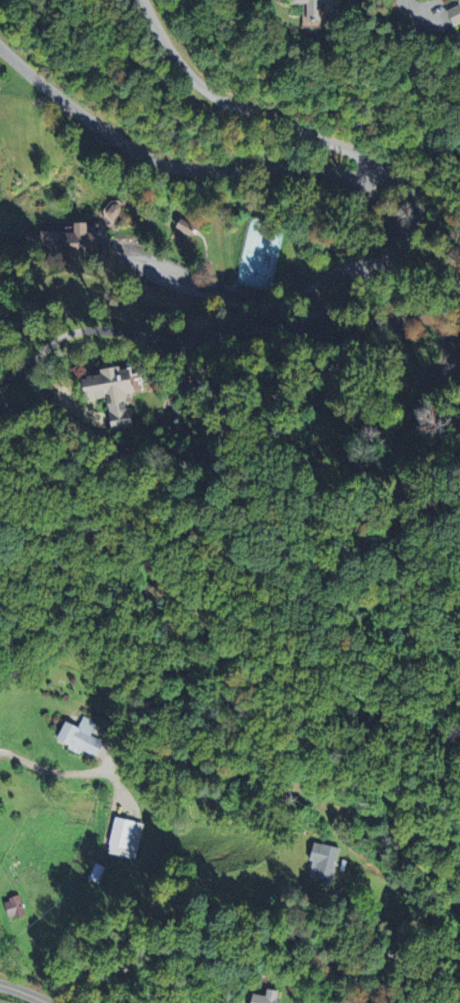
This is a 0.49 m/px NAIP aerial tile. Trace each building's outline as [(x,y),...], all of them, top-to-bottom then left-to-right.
[(288,3),(303,3),(302,20),(319,20),(319,13),(339,13),(339,0),(288,0),(288,3)] [(459,20),(459,0),(454,0),(456,4),(440,11),(448,26),(459,20)] [(172,227),(188,235),(192,226),(176,219),(172,227)] [(73,222),(74,232),(62,232),(63,249),(95,248),(95,232),(85,233),(85,222),(73,222)] [(232,295),(252,301),(255,290),(235,284),(232,295)] [(103,399),(105,429),(129,428),(128,407),(124,407),(123,393),(128,393),(127,370),(114,370),(114,368),(95,369),(95,377),(74,377),(74,393),(79,393),(79,400),(103,399)] [(60,740),(99,755),(104,741),(91,736),(97,721),(83,716),(80,725),(67,720),(60,740)] [(140,821),(110,817),(105,854),(135,858),(140,821)] [(309,861),(306,877),(317,878),(317,884),(329,886),(335,847),(309,843),(306,860),(309,861)] [(6,899),(10,918),(24,915),(20,896),(6,899)] [(248,993),(246,1002),(274,1002),(276,990),(263,988),(262,995),(248,993)]
